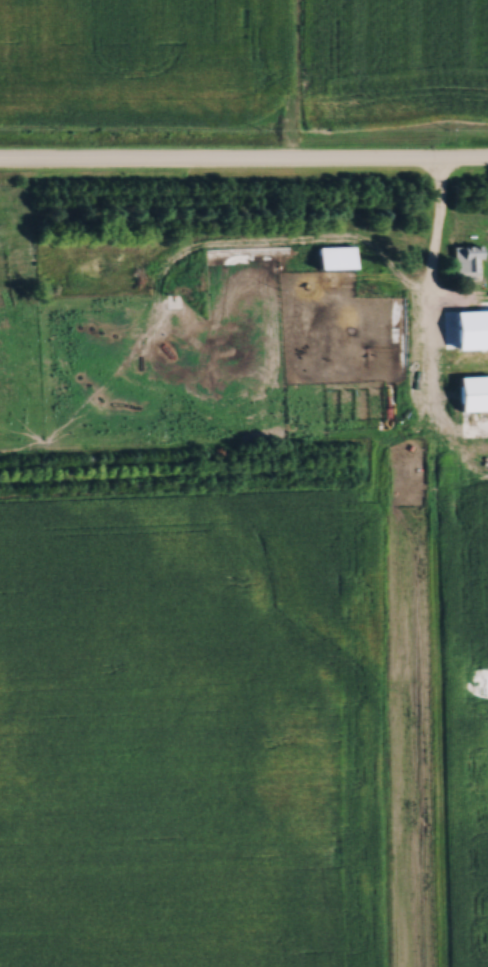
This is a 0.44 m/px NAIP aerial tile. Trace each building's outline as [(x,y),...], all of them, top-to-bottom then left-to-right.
[(479,247),(453,247),(453,277),(479,277),(479,247)] [(458,412),(487,412),(487,376),(457,376),(458,412)]
